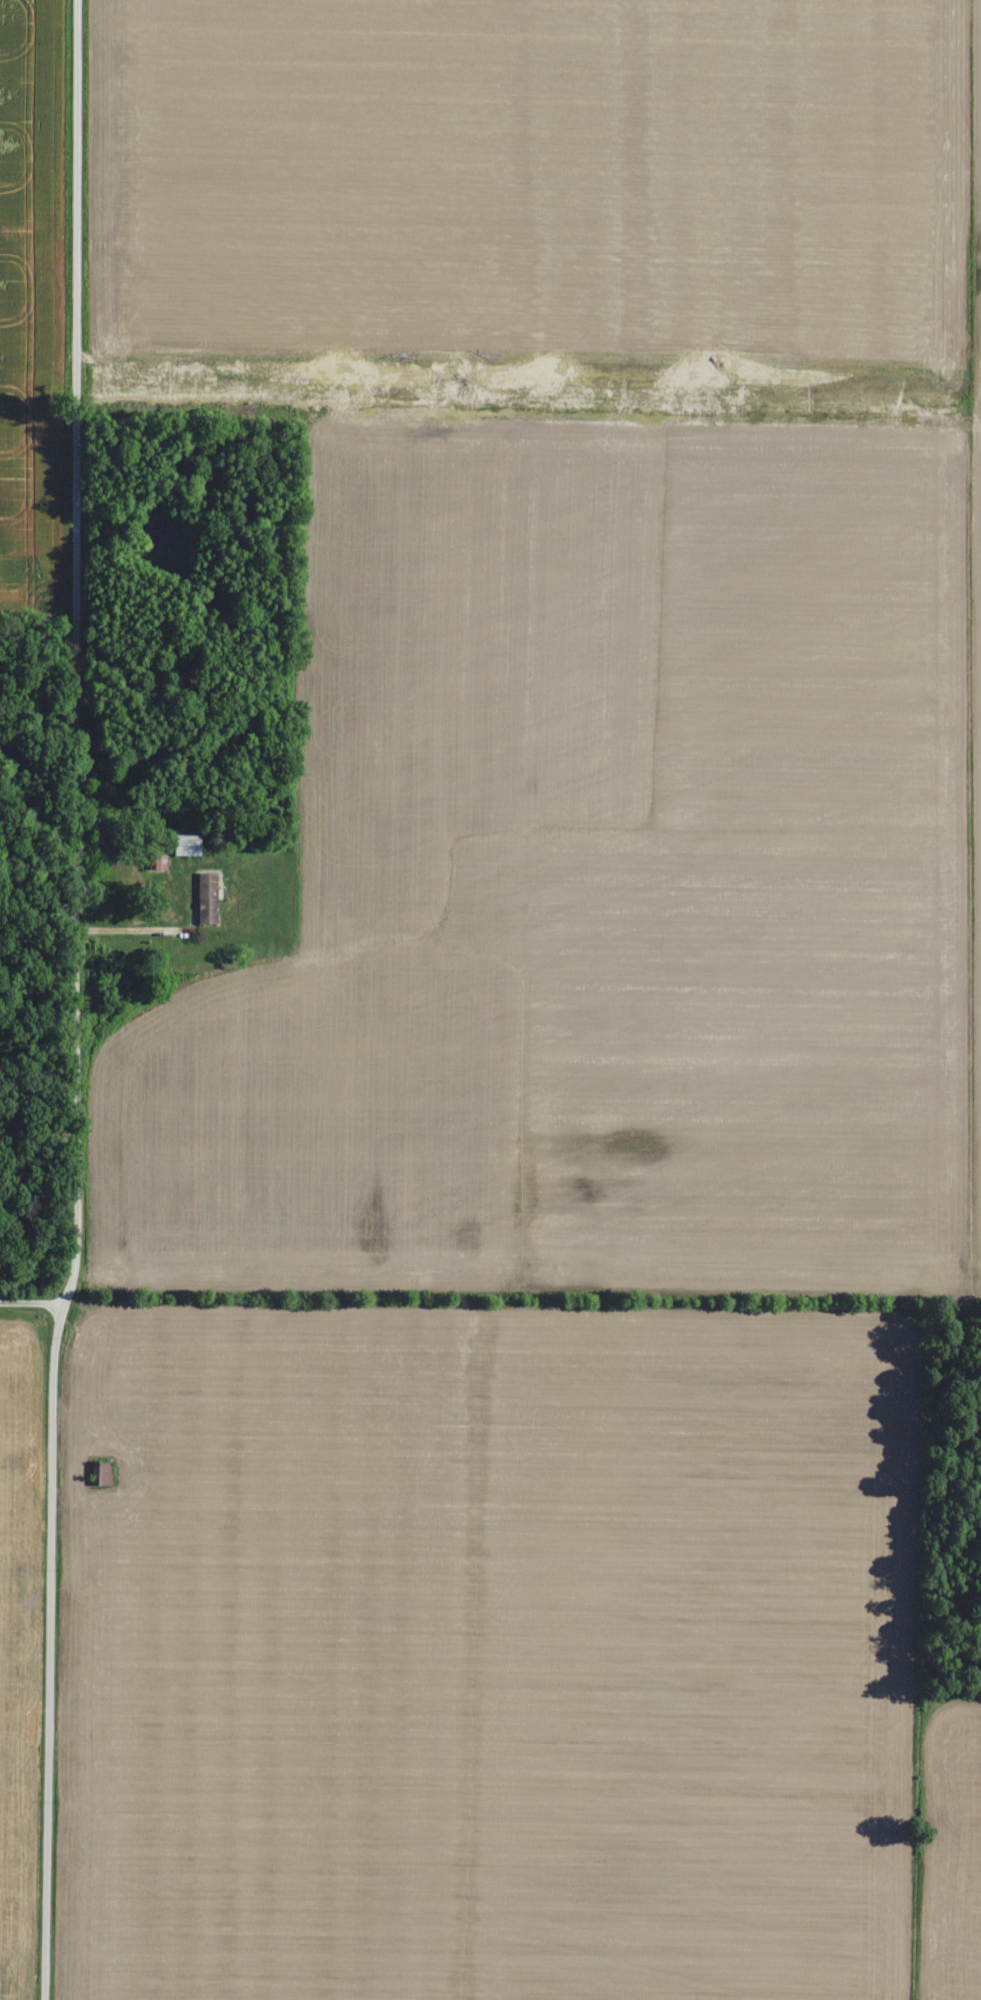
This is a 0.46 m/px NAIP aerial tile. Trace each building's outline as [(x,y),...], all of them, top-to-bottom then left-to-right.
[(204,835),(178,836),(179,856),(205,855),(204,835)] [(222,873),(203,873),(202,924),(221,924),(222,873)]
